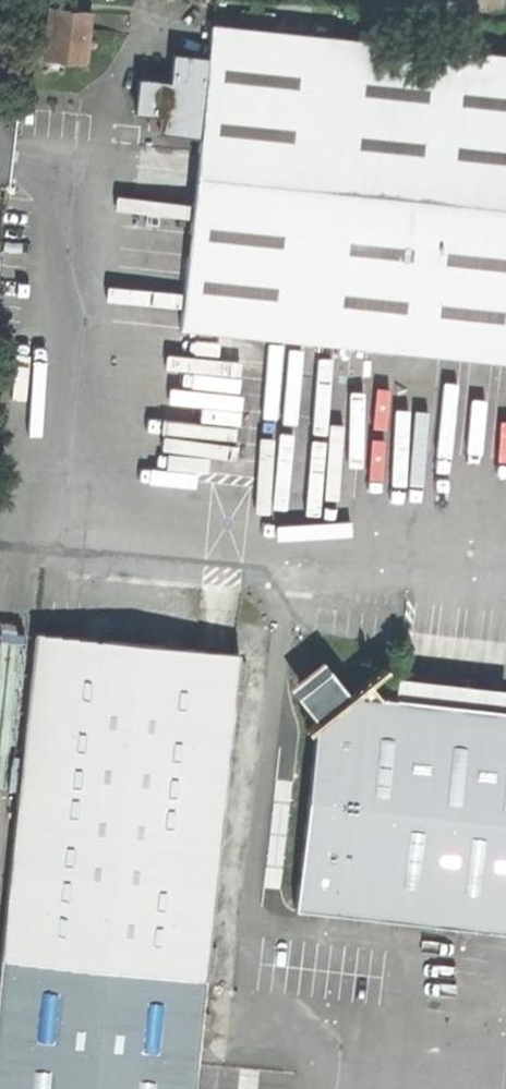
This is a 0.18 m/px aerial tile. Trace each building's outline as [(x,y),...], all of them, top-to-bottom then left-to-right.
[(93,8),(51,5),(47,59),(89,62),(93,8)] [(144,79),(141,111),(161,114),(160,129),(201,134),(185,287),(180,328),(505,358),(505,54),(212,25),(210,56),(176,54),(173,81),(144,79)] [(203,978),(237,649),(33,629),(21,754),(11,754),(9,773),(8,790),(17,791),(0,956),(0,958),(203,978)] [(292,687),(321,724),(353,699),(323,662),(306,676),(292,687)] [(385,697),(371,685),(353,699),(321,724),(315,728),(294,906),(505,932),(505,710),(385,697)] [(203,978),(0,958),(0,1088),(192,1088),(203,978)]
